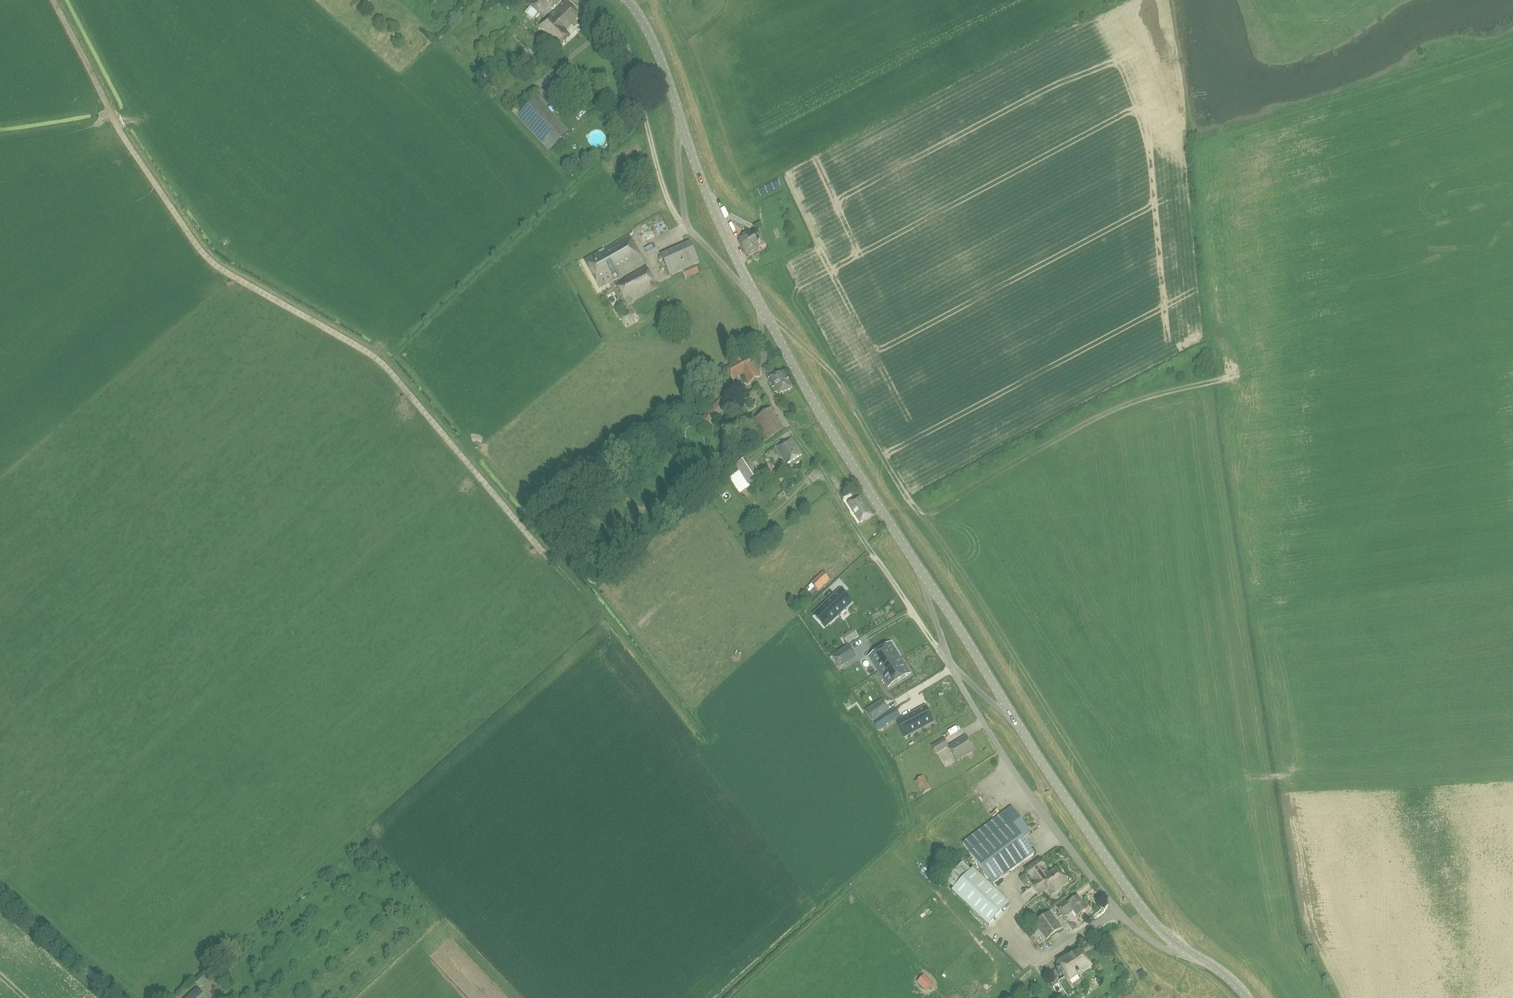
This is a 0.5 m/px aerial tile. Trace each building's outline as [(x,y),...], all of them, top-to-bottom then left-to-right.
[(561,0),(530,0),(527,3),(543,18),(561,0)] [(550,15),(539,27),(559,46),(570,35),(576,31),(573,26),(582,18),(565,1),(550,15)] [(549,152),(569,133),(537,98),(516,117),(549,152)] [(658,218),(639,227),(643,234),(661,225),(658,218)] [(749,235),(741,239),(743,244),(742,245),(744,250),(746,250),(748,255),(757,251),(756,249),(763,245),(757,234),(750,237),(749,235)] [(645,268),(619,282),(617,278),(644,263),(629,236),(584,261),(600,288),(612,281),(625,305),(656,288),(645,268)] [(699,263),(690,243),(661,255),(670,275),(682,270),(686,278),(699,272),(695,264),(699,263)] [(748,355),(726,368),(733,380),(743,374),(749,384),(761,377),(748,355)] [(780,396),(793,388),(784,372),(778,375),(775,370),(768,373),(775,386),(778,391),(780,396)] [(741,384),(733,391),(739,397),(747,390),(741,384)] [(764,440),(781,429),(767,407),(750,418),(764,440)] [(787,465),(801,456),(790,439),(776,448),(787,465)] [(747,457),(735,465),(748,486),(749,485),(752,491),(763,484),(760,479),(761,479),(747,457)] [(861,522),(872,514),(860,495),(848,503),(861,522)] [(830,580),(823,572),(811,584),(818,591),(830,580)] [(841,589),(820,609),(832,621),(853,602),(841,589)] [(854,629),(843,636),(848,643),(853,639),(859,636),(858,634),(854,629)] [(888,687),(910,673),(890,643),(868,657),(888,687)] [(840,667),(849,661),(842,649),(832,656),(840,667)] [(781,683),(789,699),(799,693),(791,678),(781,683)] [(895,698),(903,693),(900,688),(892,692),(895,698)] [(866,712),(872,721),(880,716),(873,705),(865,711),(866,712)] [(908,736),(936,719),(927,705),(899,721),(908,736)] [(973,750),(966,737),(948,747),(956,760),(973,750)] [(949,747),(944,738),(931,746),(936,754),(949,747)] [(923,776),(914,781),(923,794),(930,788),(923,776)] [(1033,854),(1021,838),(1030,832),(1012,808),(1004,814),(1009,822),(969,852),(993,884),(1033,854)] [(1039,860),(1025,871),(1031,879),(1032,878),(1036,883),(1032,885),(1039,894),(1052,885),(1056,890),(1066,882),(1056,868),(1047,874),(1044,869),(1045,868),(1039,860)] [(956,894),(988,925),(1009,903),(977,872),(975,874),(962,862),(945,880),(958,892),(956,894)] [(1023,899),(1034,890),(1029,884),(1018,893),(1023,899)] [(1056,907),(1064,917),(1072,911),(1077,917),(1087,910),(1078,897),(1068,904),(1065,901),(1056,907)] [(1034,924),(1038,930),(1046,940),(1062,928),(1050,912),(1034,924)] [(1092,981),(1085,970),(1091,966),(1081,950),(1074,954),(1073,952),(1058,962),(1066,975),(1058,980),(1068,996),(1092,981)] [(198,988),(211,977),(205,970),(192,981),(198,988)] [(914,980),(924,989),(932,981),(922,972),(914,980)] [(196,990),(186,997),(203,997),(196,990)]
